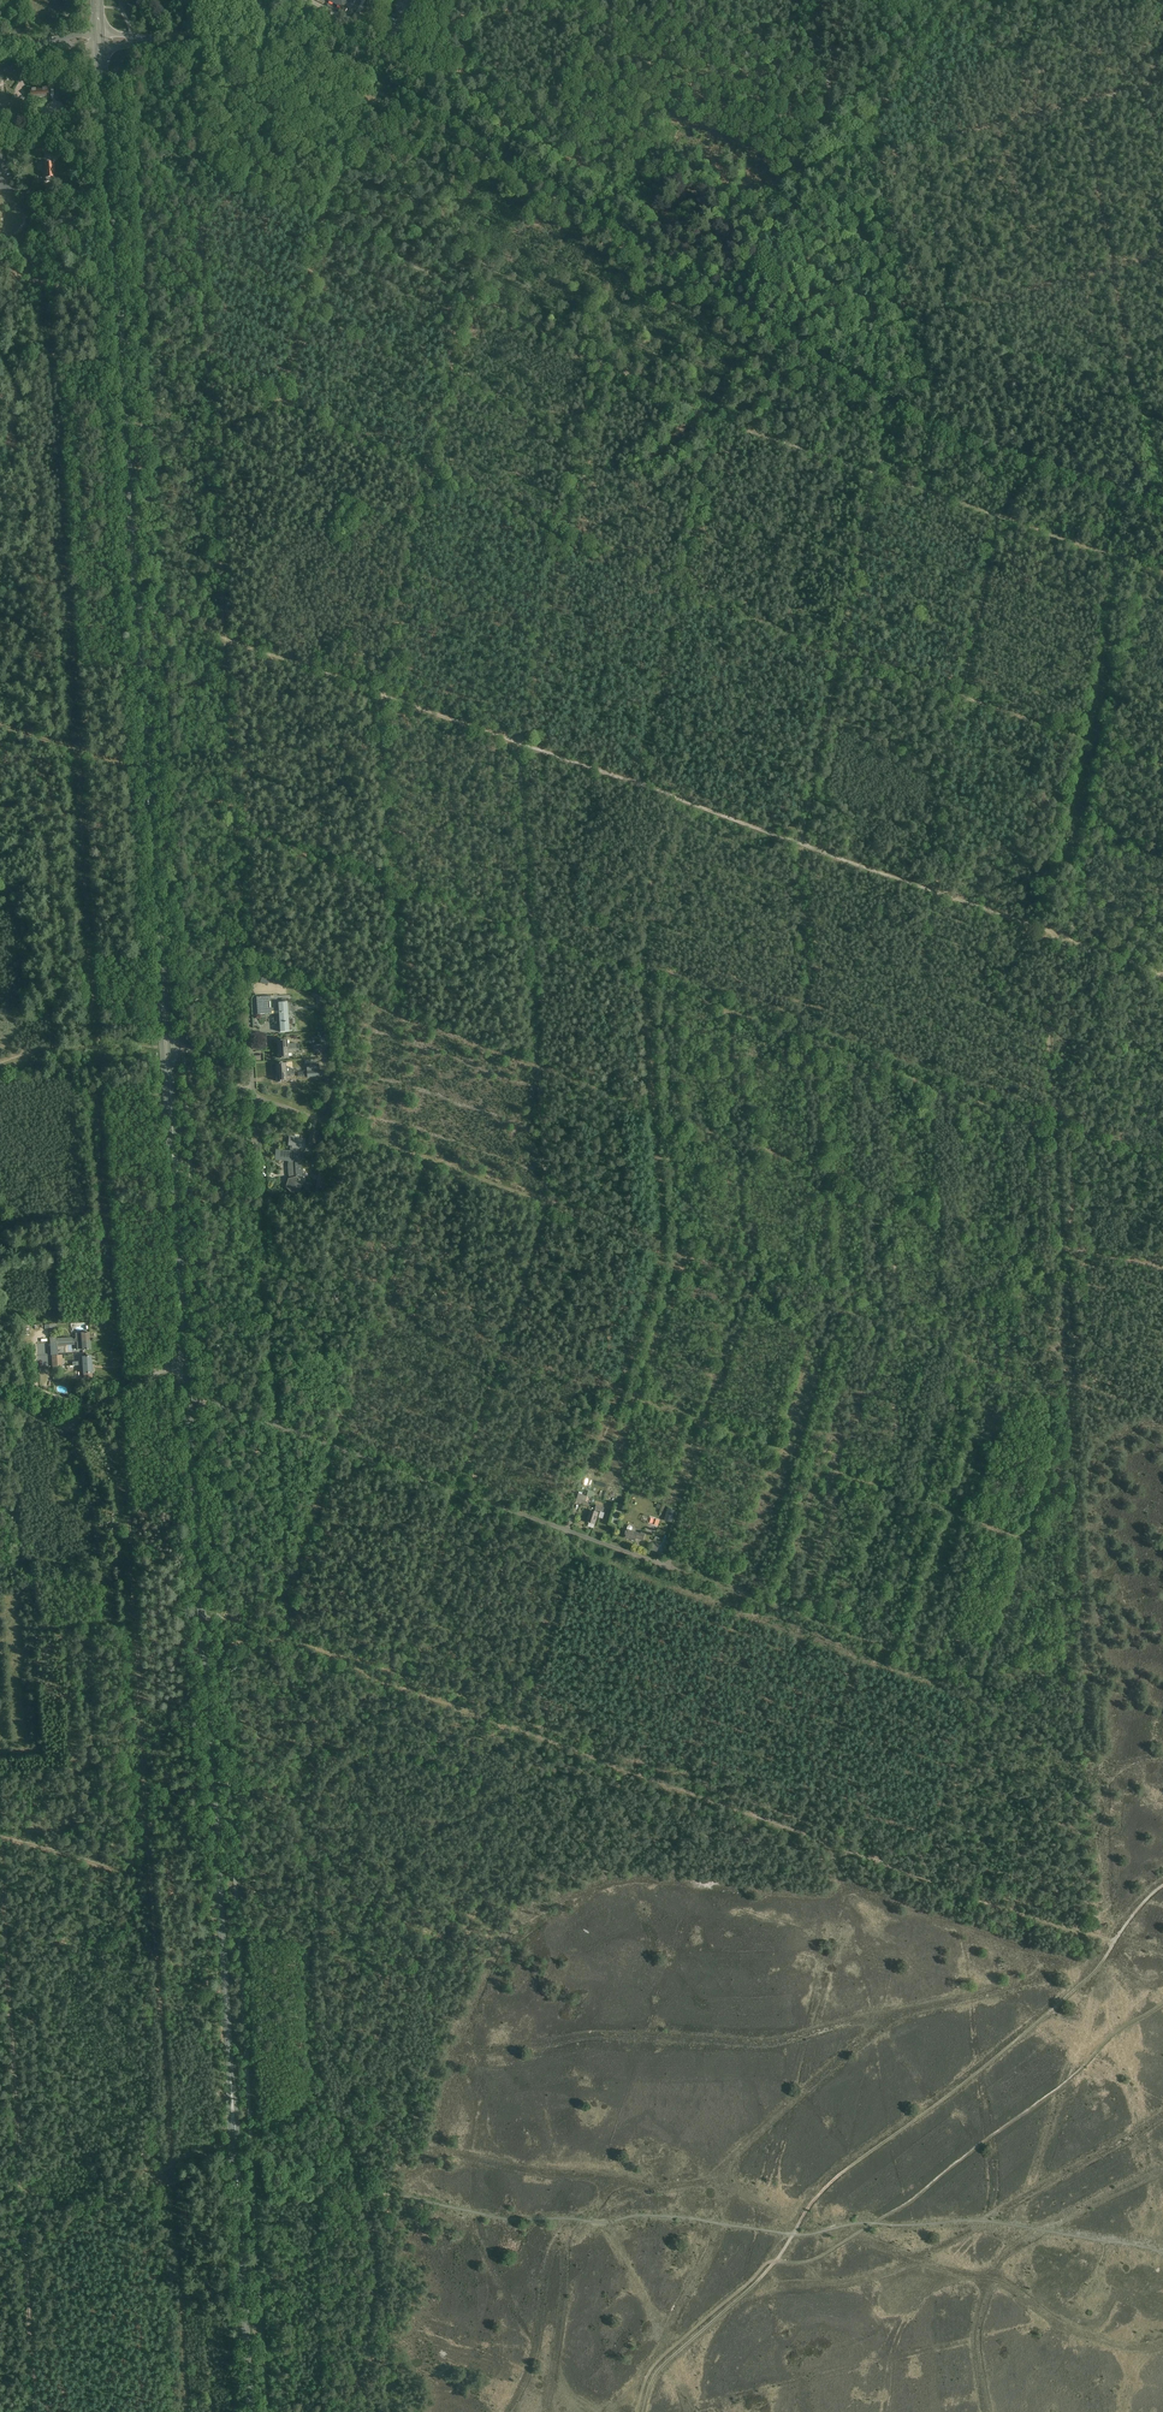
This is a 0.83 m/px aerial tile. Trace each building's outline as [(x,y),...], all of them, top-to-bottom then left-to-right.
[(342,7),(343,5),(356,12),(362,0),(327,0),(342,7)] [(33,100),(49,99),(48,87),(30,89),(31,100),(33,99),(33,100)] [(18,122),(25,122),(25,117),(25,115),(28,115),(27,105),(24,105),(24,102),(22,103),(22,102),(16,102),(17,118),(18,122)] [(53,163),(44,164),(45,178),(54,177),(53,163)] [(253,970),(251,977),(266,982),(268,975),(253,970)] [(289,1031),(287,1002),(279,1003),(279,1001),(271,1001),(271,996),(256,997),(257,1014),(272,1013),(272,1011),(279,1010),(280,1032),(289,1031)] [(278,1041),(278,1049),(296,1048),(296,1044),(287,1044),(287,1040),(278,1041)] [(296,1048),(278,1049),(279,1058),(288,1057),(288,1053),(292,1053),(292,1051),(296,1051),(296,1048)] [(276,1064),(277,1073),(295,1072),(294,1069),(290,1069),(290,1067),(286,1067),(285,1064),(276,1064)] [(295,1072),(277,1073),(277,1082),(286,1081),(286,1077),(291,1077),(291,1075),(295,1074),(295,1072)] [(308,1142),(316,1144),(318,1132),(311,1131),(308,1142)] [(303,1183),(301,1160),(303,1160),(304,1155),(296,1153),(297,1148),(304,1149),(305,1140),(295,1139),(295,1136),(290,1136),(289,1145),(290,1145),(290,1151),(276,1150),(275,1160),(289,1161),(288,1166),(289,1179),(286,1187),(292,1193),(299,1191),(302,1183),(303,1183)] [(324,1189),(325,1178),(318,1177),(316,1188),(324,1189)] [(71,1338),(57,1338),(57,1343),(75,1342),(77,1342),(90,1341),(89,1332),(75,1333),(76,1338),(74,1339),(71,1338)] [(91,1349),(90,1341),(77,1342),(77,1346),(77,1351),(91,1349)] [(75,1345),(75,1342),(57,1343),(50,1344),(51,1350),(58,1350),(58,1347),(66,1346),(66,1345),(75,1345)] [(53,1367),(63,1366),(62,1355),(51,1356),(52,1367),(53,1367)] [(79,1362),(76,1362),(76,1366),(80,1365),(91,1365),(91,1356),(83,1356),(78,1356),(79,1362)] [(92,1373),(91,1365),(80,1365),(80,1369),(83,1369),(84,1378),(93,1378),(92,1373)] [(63,1369),(63,1366),(53,1367),(53,1376),(59,1375),(59,1370),(63,1369)] [(586,1496),(579,1494),(577,1498),(583,1500),(583,1501),(592,1504),(592,1502),(594,1503),(595,1500),(592,1499),(593,1498),(594,1493),(588,1491),(586,1496)] [(596,1509),(595,1512),(590,1510),(587,1522),(595,1524),(598,1513),(597,1513),(598,1510),(603,1512),(604,1508),(596,1505),(595,1509),(596,1509)] [(672,1522),(675,1511),(668,1509),(664,1520),(672,1522)] [(640,1533),(638,1533),(632,1531),(633,1528),(632,1526),(630,1525),(628,1526),(627,1529),(624,1537),(635,1541),(636,1539),(643,1541),(645,1533),(640,1531),(640,1533)] [(654,1548),(656,1542),(649,1540),(647,1546),(654,1548)]
